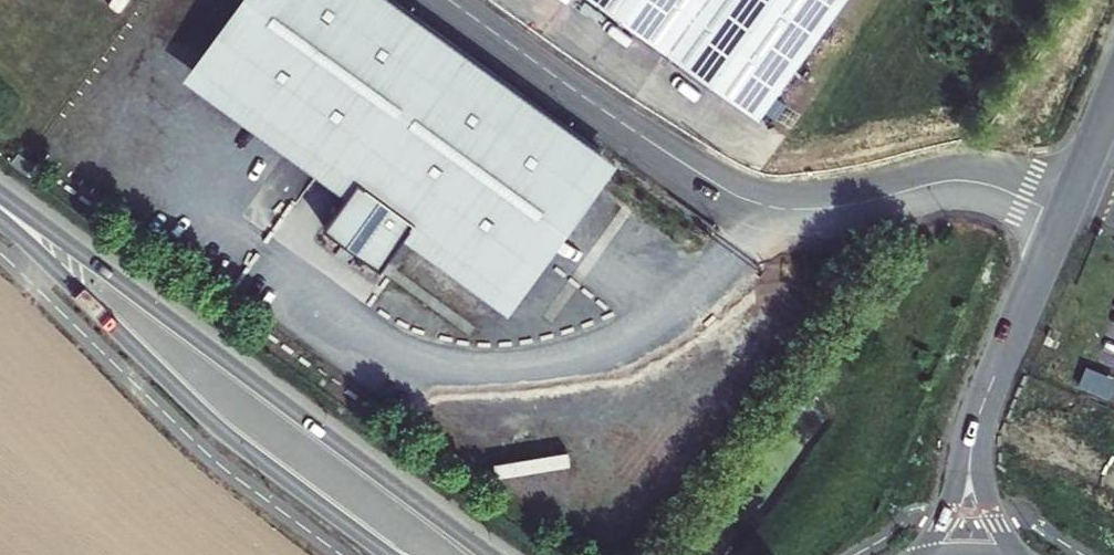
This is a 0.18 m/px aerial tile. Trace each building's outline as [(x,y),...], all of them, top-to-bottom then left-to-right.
[(400,0),(261,0),(211,70),(315,147),(358,178),(325,224),(380,265),(414,220),(505,286),(605,148),(400,0)] [(845,0),(596,0),(760,118),(845,0)]
